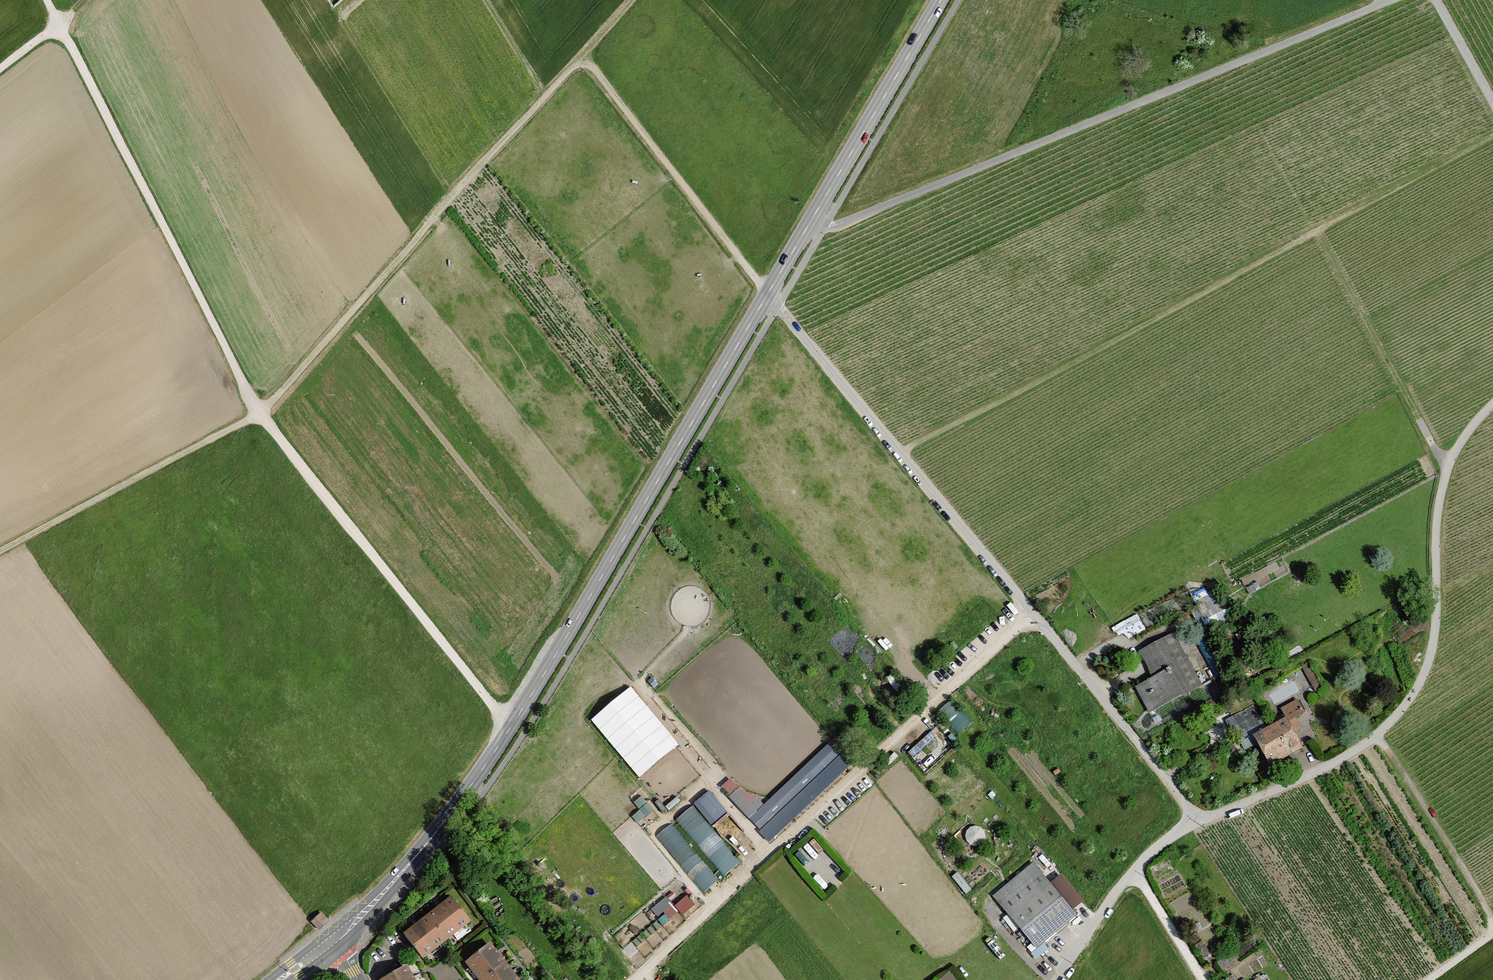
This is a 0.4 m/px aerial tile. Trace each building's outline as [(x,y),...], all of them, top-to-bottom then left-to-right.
[(1224,604),(1203,616),(1208,625),(1229,614),(1224,604)] [(1121,641),(1147,629),(1142,616),(1116,628),(1121,641)] [(1181,632),(1143,653),(1157,679),(1139,688),(1152,712),(1202,685),(1186,653),(1191,651),(1181,632)] [(636,685),(594,715),(637,776),(679,746),(636,685)] [(956,698),(943,707),(960,732),(974,723),(956,698)] [(1259,742),(1271,766),(1303,749),(1294,732),(1300,729),(1295,719),(1305,714),(1298,700),(1282,708),(1287,719),(1265,731),(1252,706),(1226,720),(1231,730),(1234,729),(1244,749),(1259,742)] [(834,741),(765,802),(758,794),(752,799),(733,777),(723,785),(769,836),(831,781),(823,772),(845,753),(834,741)] [(711,789),(695,803),(714,824),(730,809),(711,789)] [(678,818),(726,874),(743,860),(695,804),(678,818)] [(660,833),(704,892),(720,880),(675,822),(660,833)] [(1075,913),(1034,863),(995,896),(1036,945),(1075,913)] [(967,892),(979,883),(968,869),(956,877),(967,892)] [(454,898),(407,934),(425,957),(472,921),(454,898)] [(322,914),(312,923),(319,930),(328,921),(322,914)] [(1046,943),(1034,951),(1037,956),(1049,948),(1046,943)] [(468,964),(480,979),(519,979),(492,945),(468,964)] [(381,979),(412,979),(405,967),(386,977),(381,979)] [(950,972),(941,979),(957,979),(950,972)]
